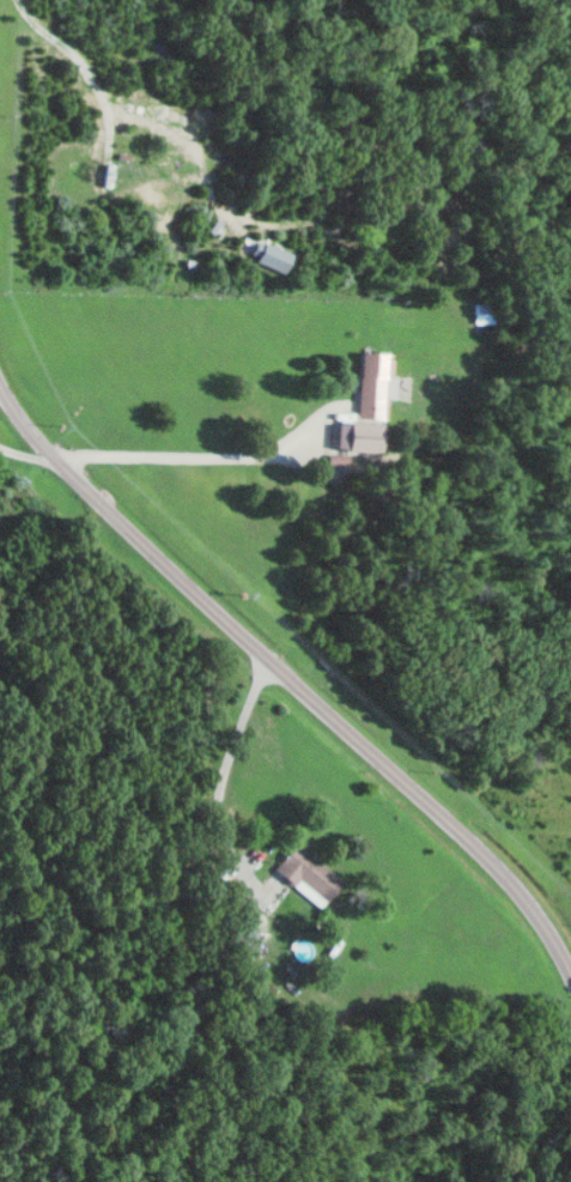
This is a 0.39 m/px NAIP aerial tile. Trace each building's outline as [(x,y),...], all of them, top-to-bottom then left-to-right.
[(475,324),(494,324),(494,304),(475,304),(475,324)] [(383,418),(385,353),(360,352),(358,417),(383,418)] [(378,423),(338,423),(338,449),(378,449),(378,423)] [(339,881),(293,842),(271,868),(317,907),(339,881)]
